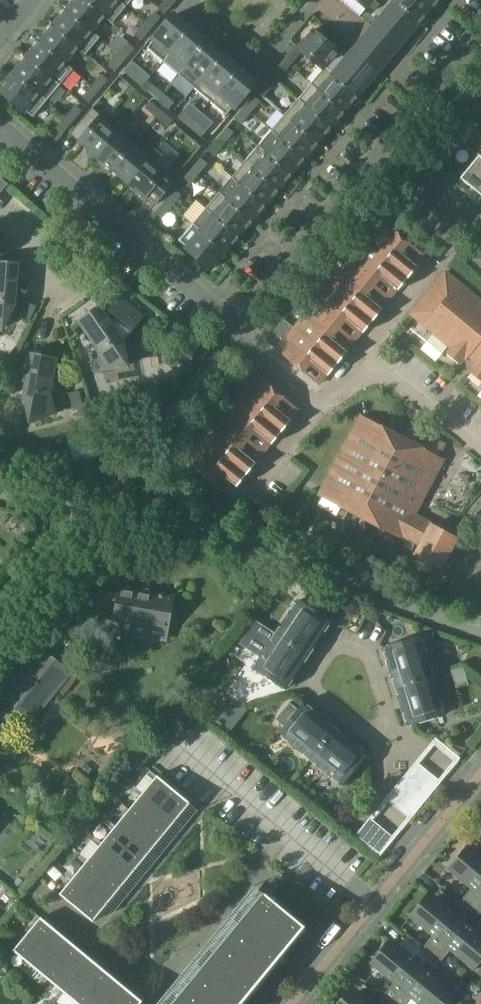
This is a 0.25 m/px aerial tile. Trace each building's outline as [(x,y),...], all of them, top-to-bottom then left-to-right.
[(92,32),(93,31),(105,17),(106,16),(87,0),(74,0),(66,9),(92,32)] [(119,0),(118,0),(87,0),(106,16),(105,17),(112,23),(126,7),(119,0)] [(159,8),(165,13),(175,0),(166,0),(159,8)] [(410,16),(393,1),(391,0),(359,0),(396,32),(409,16),(410,16)] [(410,16),(409,16),(419,24),(426,16),(433,8),(424,0),(391,0),(393,1),(410,16)] [(79,47),(79,48),(86,54),(100,37),(93,31),(92,32),(66,9),(53,25),(79,47)] [(145,23),(151,28),(161,17),(155,12),(145,23)] [(396,32),(373,12),(357,30),(338,52),(362,72),(349,87),(359,95),(390,58),(419,24),(409,16),(396,32)] [(147,47),(163,61),(192,27),(176,14),(153,40),(154,40),(147,47)] [(142,40),(151,28),(145,23),(136,34),(142,40)] [(79,48),(79,47),(53,25),(40,40),(66,63),(79,48)] [(178,74),(179,74),(208,41),(192,27),(163,61),(178,74)] [(349,88),(349,87),(362,72),(312,30),(298,46),(303,50),(324,68),(324,67),(349,88)] [(26,56),(53,78),(66,63),(40,40),(26,56)] [(179,74),(195,87),(223,54),(208,41),(179,74)] [(119,54),(125,59),(135,48),(129,43),(119,54)] [(303,50),(298,46),(297,45),(284,60),(290,65),(303,50)] [(115,71),(125,59),(119,54),(109,66),(115,71)] [(195,87),(210,101),(239,67),(223,54),(195,87)] [(40,94),(40,93),(53,78),(26,56),(13,72),(40,94)] [(284,60),(271,76),(277,81),(290,65),(284,60)] [(255,81),(239,67),(210,101),(227,115),(255,81)] [(349,88),(324,67),(324,68),(311,83),(345,112),(359,95),(349,87),(349,88)] [(135,70),(129,76),(142,86),(147,80),(135,70)] [(40,94),(13,72),(0,87),(0,88),(33,116),(48,99),(40,93),(40,94)] [(93,85),(99,90),(108,79),(102,74),(93,85)] [(264,97),(277,81),(271,76),(258,91),(264,97)] [(145,89),(158,100),(163,93),(151,83),(145,89)] [(298,99),(332,127),(345,112),(311,83),(298,99)] [(89,102),(99,90),(93,85),(83,97),(89,102)] [(176,104),(163,93),(158,100),(171,110),(176,104)] [(254,95),(244,107),(251,112),(260,101),(254,95)] [(285,114),(318,143),(332,127),(298,99),(285,114)] [(145,108),(156,117),(161,111),(150,101),(145,108)] [(478,101),(469,112),(476,117),(480,111),(480,104),(478,101)] [(66,116),(72,122),(82,110),(76,105),(66,116)] [(96,156),(119,130),(92,107),(70,134),(96,156)] [(251,112),(244,107),(235,118),(241,123),(251,112)] [(177,115),(189,126),(194,120),(182,109),(177,115)] [(172,120),(161,111),(156,117),(167,126),(172,120)] [(279,136),(305,158),(318,143),(285,114),(272,130),(279,136)] [(63,133),(72,122),(66,116),(57,128),(63,133)] [(207,130),(194,120),(189,126),(202,137),(207,130)] [(460,123),(451,133),(458,139),(467,129),(460,123)] [(228,127),(218,138),(224,143),(234,132),(228,127)] [(96,156),(112,169),(134,143),(119,130),(96,156)] [(259,145),(266,152),(292,174),(305,158),(279,136),(272,130),(259,145)] [(215,155),(224,143),(218,138),(209,150),(215,155)] [(127,183),(150,156),(149,156),(134,143),(112,169),(127,183)] [(455,152),(444,143),(428,162),(439,170),(455,152)] [(259,145),(245,161),(279,189),(292,174),(266,152),(259,145)] [(155,148),(149,156),(150,156),(127,183),(154,205),(176,178),(166,170),(172,163),(155,148)] [(479,155),(460,178),(480,195),(480,156),(479,155)] [(201,158),(192,169),(198,174),(208,163),(201,158)] [(239,183),(240,183),(266,205),(279,189),(245,161),(232,177),(239,183)] [(188,186),(198,174),(192,169),(182,181),(188,186)] [(240,183),(239,183),(227,198),(226,198),(253,221),(266,205),(240,183)] [(175,189),(165,200),(172,206),(181,194),(175,189)] [(239,236),(253,221),(226,198),(227,198),(220,192),(205,208),(213,215),(213,214),(239,236)] [(162,217),(172,206),(165,200),(156,212),(162,217)] [(213,214),(213,215),(205,208),(192,224),(200,230),(226,252),(239,236),(213,214)] [(365,242),(408,278),(418,266),(417,265),(417,266),(400,252),(409,241),(383,220),(365,242)] [(226,252),(200,230),(186,246),(212,268),(226,252)] [(399,290),(408,278),(365,242),(347,264),(373,285),(381,275),(398,289),(399,290)] [(20,262),(0,260),(0,325),(4,327),(16,305),(20,262)] [(330,285),(373,321),(383,309),(382,308),(365,294),(373,285),(347,264),(330,285)] [(445,271),(411,313),(452,347),(448,353),(460,362),(464,357),(466,359),(469,355),(477,361),(473,365),(475,366),(471,372),(480,380),(480,301),(445,271)] [(364,332),(373,321),(330,285),(312,306),(338,327),(346,318),(363,331),(363,332),(364,332)] [(101,370),(128,365),(124,339),(145,315),(121,294),(109,308),(117,316),(112,322),(100,304),(77,320),(98,350),(101,370)] [(20,316),(30,320),(37,306),(27,301),(20,316)] [(295,328),(338,363),(348,352),(347,351),(330,337),(338,327),(312,306),(295,328)] [(338,363),(295,328),(277,349),(302,371),(311,360),(328,374),(329,375),(338,363)] [(52,393),(58,357),(31,352),(23,394),(30,419),(57,413),(52,393)] [(282,432),(292,420),(291,419),(274,406),(282,395),(256,374),(238,396),(282,432)] [(73,408),(83,406),(79,390),(69,393),(73,408)] [(272,444),(282,432),(238,396),(221,417),(247,439),(255,429),(271,443),(272,444)] [(451,553),(458,541),(455,540),(456,538),(420,519),(417,525),(411,521),(444,459),(437,456),(443,445),(411,428),(405,439),(361,415),(319,494),(350,510),(344,522),(365,533),(371,521),(402,538),(404,535),(421,544),(416,554),(441,567),(449,552),(451,553)] [(203,439),(247,475),(257,463),(256,462),(255,462),(239,448),(247,439),(221,417),(203,439)] [(237,486),(247,475),(203,439),(185,461),(211,482),(220,471),(236,485),(237,486)] [(118,593),(107,591),(105,599),(117,601),(114,620),(168,630),(174,597),(120,587),(118,593)] [(102,618),(105,599),(107,591),(93,589),(88,616),(102,618)] [(328,624),(331,621),(321,615),(322,613),(309,604),(308,606),(299,600),(297,603),(295,602),(291,608),(292,609),(281,626),(279,625),(275,632),(310,655),(314,649),(313,648),(324,631),(326,632),(330,625),(328,624)] [(381,613),(371,608),(367,615),(378,620),(381,613)] [(48,631),(66,645),(77,631),(59,617),(48,631)] [(305,662),(310,655),(275,632),(270,639),(272,640),(261,657),(259,656),(255,663),(256,664),(254,667),(264,673),(262,675),(275,683),(277,682),(286,688),(288,685),(290,686),(294,679),(292,678),(304,661),(305,662)] [(392,679),(394,686),(434,674),(432,666),(430,667),(424,647),(426,647),(423,639),(422,640),(420,636),(410,639),(409,637),(394,642),(395,644),(384,647),(385,651),(383,652),(386,659),(388,659),(394,678),(392,679)] [(32,720),(72,671),(41,645),(1,694),(32,720)] [(443,709),(445,709),(443,701),(441,702),(435,682),(437,682),(434,674),(394,686),(397,694),(399,694),(405,713),(403,714),(405,721),(407,721),(408,724),(419,721),(420,723),(434,718),(434,716),(445,713),(443,709)] [(336,727),(330,722),(329,723),(313,710),(314,709),(308,704),(307,705),(304,703),(299,709),(290,702),(276,719),(285,726),(280,732),(283,735),(282,736),(288,741),(289,740),(305,753),(303,754),(310,760),(336,727)] [(343,732),(336,727),(310,760),(316,765),(317,763),(333,776),(332,778),(338,783),(339,781),(342,784),(349,775),(351,776),(361,764),(359,763),(366,754),(363,752),(365,750),(358,745),(357,747),(341,734),(343,732)] [(414,790),(428,773),(416,763),(402,780),(414,790)] [(176,820),(191,802),(157,775),(150,770),(147,774),(154,779),(143,792),(176,820)] [(428,773),(414,790),(425,799),(439,782),(428,773)] [(414,790),(402,780),(389,797),(400,807),(414,790)] [(176,820),(143,792),(137,787),(133,790),(140,796),(129,809),(163,836),(176,820)] [(425,799),(414,790),(400,807),(411,816),(425,799)] [(126,813),(116,825),(116,826),(149,853),(163,836),(129,809),(123,803),(120,807),(126,813)] [(113,829),(102,842),(135,870),(149,853),(116,826),(116,825),(109,820),(106,824),(113,829)] [(356,837),(367,846),(381,829),(370,820),(356,837)] [(379,855),(392,838),(381,829),(367,846),(379,855)] [(99,846),(88,859),(121,886),(135,870),(102,842),(95,837),(92,840),(99,846)] [(469,909),(480,894),(480,855),(475,850),(474,851),(468,847),(456,862),(461,866),(455,874),(472,887),(460,901),(469,909)] [(85,863),(75,876),(74,876),(108,903),(121,886),(88,859),(82,853),(79,857),(85,863)] [(108,903),(74,876),(75,876),(68,870),(65,874),(72,879),(60,894),(93,921),(108,903)] [(305,926),(263,891),(263,892),(171,1003),(241,1003),(304,927),(305,926)] [(469,909),(478,916),(480,913),(480,894),(469,909)] [(431,956),(462,918),(436,897),(416,921),(433,934),(422,948),(431,956)] [(460,901),(456,906),(465,914),(469,909),(460,901)] [(25,970),(58,930),(41,916),(14,950),(28,961),(22,968),(25,970)] [(462,918),(431,956),(440,963),(451,949),(468,963),(480,947),(480,934),(462,918)] [(74,944),(58,930),(25,970),(26,971),(32,964),(45,975),(39,982),(42,984),(74,944)] [(91,958),(74,944),(42,984),(43,985),(48,978),(61,989),(56,995),(58,998),(91,958)] [(392,1003),(423,965),(397,944),(378,968),(394,981),(383,995),(386,998),(392,1003)] [(431,956),(422,948),(418,953),(427,960),(431,956)] [(108,971),(91,958),(58,998),(59,999),(65,992),(78,1003),(77,1003),(81,1003),(108,971)] [(423,965),(392,1003),(394,1003),(406,1003),(412,996),(422,1003),(434,1003),(435,1002),(437,1003),(443,1003),(453,992),(447,987),(449,986),(423,965)] [(124,985),(108,971),(81,1003),(109,1003),(124,985)] [(109,1003),(140,1003),(143,1000),(124,985),(109,1003)] [(359,991),(348,1003),(374,1003),(359,991)] [(392,1003),(386,998),(383,995),(379,1000),(383,1003),(391,1003),(392,1003)]
